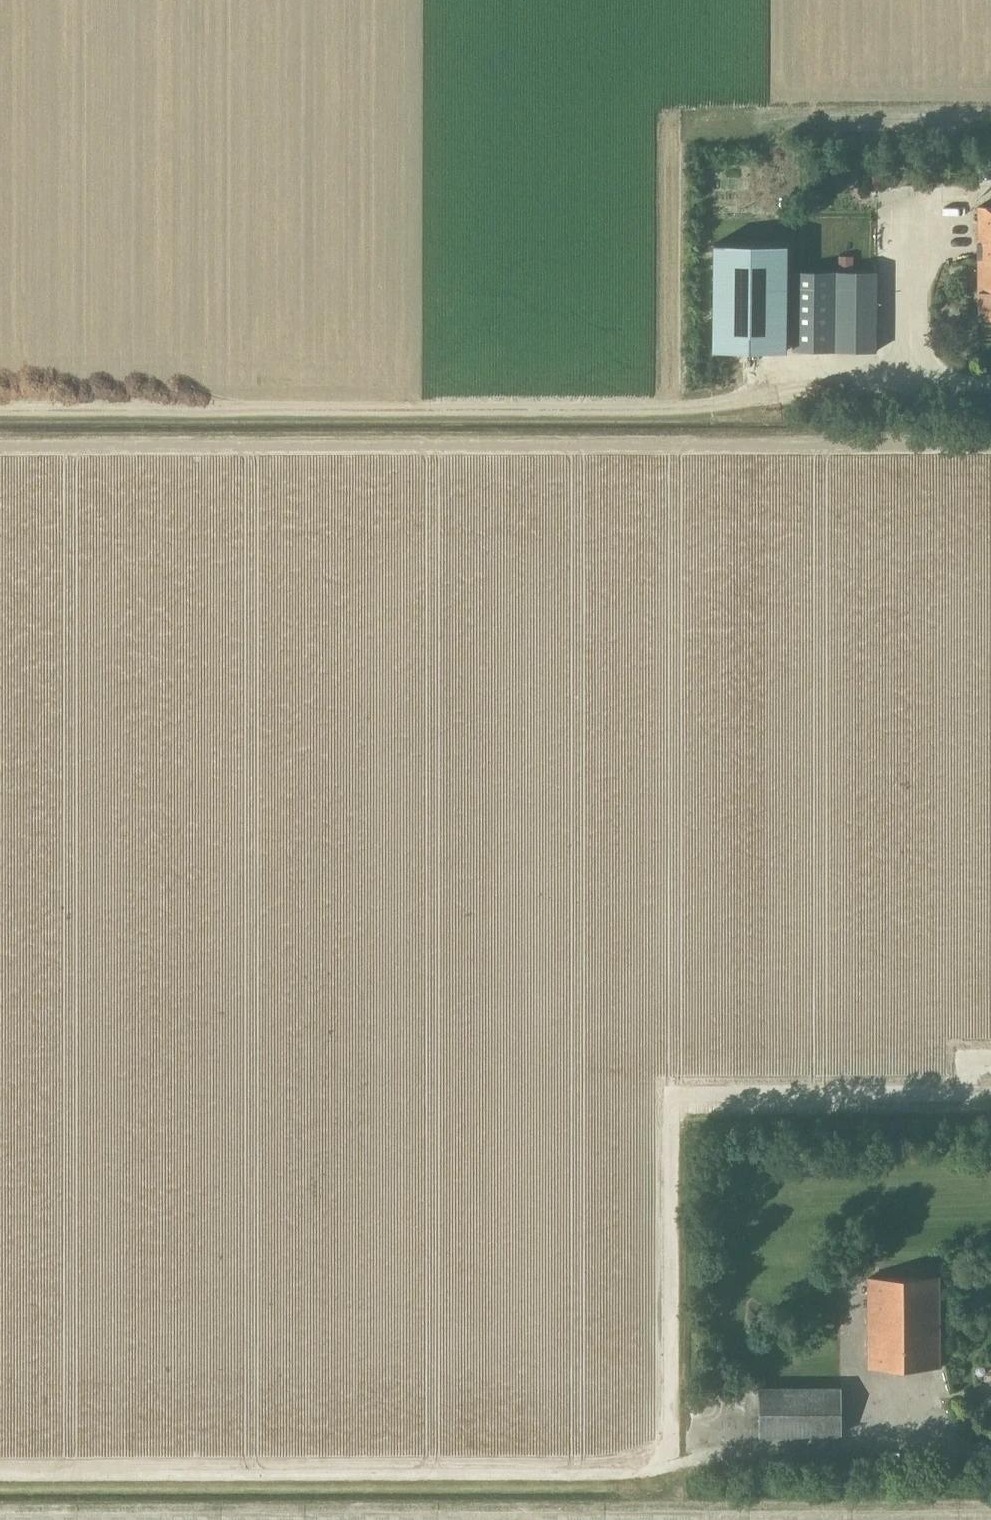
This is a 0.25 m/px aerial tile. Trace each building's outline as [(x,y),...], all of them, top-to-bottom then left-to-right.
[(978,206),(978,319),(990,319),(990,206),(978,206)] [(785,350),(786,243),(714,242),(712,349),(785,350)] [(794,270),(792,350),(875,351),(876,271),(794,270)] [(763,385),(789,384),(787,352),(761,354),(763,385)] [(868,1366),(939,1365),(938,1276),(867,1277),(868,1366)] [(759,1435),(841,1435),(840,1386),(759,1387),(759,1435)]
